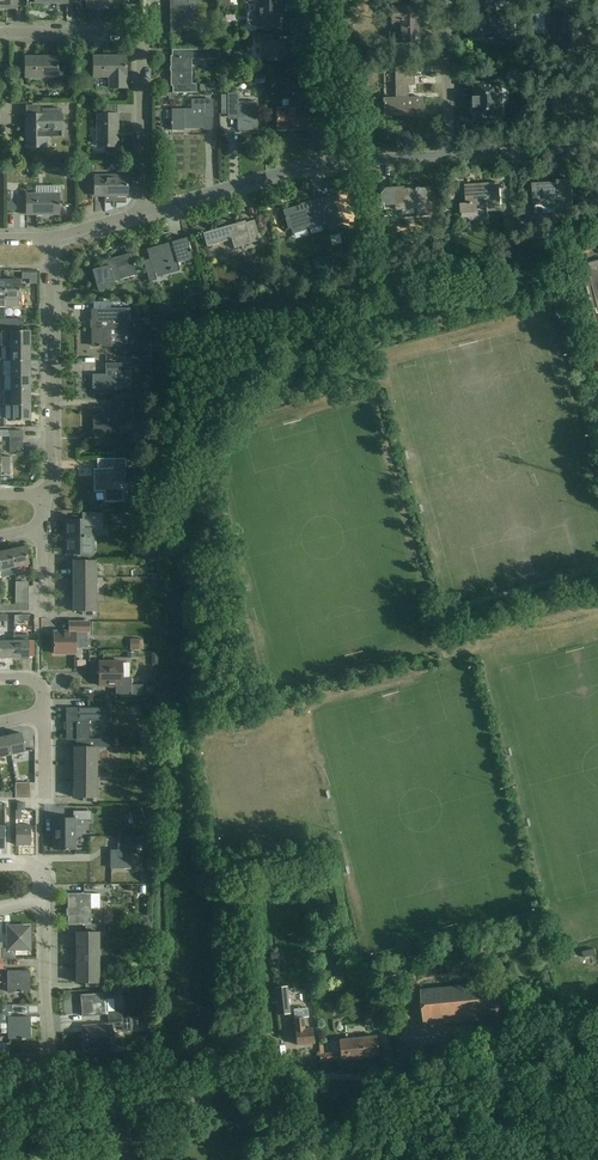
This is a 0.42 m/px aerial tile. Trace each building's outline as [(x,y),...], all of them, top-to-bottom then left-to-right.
[(16,0),(0,0),(0,8),(16,8),(16,0)] [(181,1),(172,1),(172,15),(170,15),(171,32),(180,32),(180,24),(196,23),(196,1),(201,1),(201,0),(181,0),(181,1)] [(253,26),(257,26),(257,27),(279,28),(279,1),(267,1),(267,0),(248,0),(248,1),(258,1),(257,11),(253,11),(250,12),(249,13),(248,15),(247,17),(247,21),(248,23),(250,25),(253,26)] [(482,7),(486,7),(486,14),(470,14),(471,40),(484,40),(483,33),(501,33),(502,39),(516,39),(516,25),(511,25),(511,13),(497,14),(497,6),(500,6),(500,0),(482,0),(482,7)] [(418,44),(418,7),(390,8),(390,21),(391,21),(391,24),(392,26),(395,29),(397,30),(400,30),(400,44),(418,44)] [(264,61),(273,61),(285,61),(286,42),(274,42),(274,35),(257,34),(257,42),(265,42),(264,61)] [(173,57),(171,57),(171,86),(173,86),(173,93),(195,93),(195,85),(191,85),(191,59),(218,59),(218,48),(208,49),(208,51),(173,51),(173,57)] [(125,57),(94,58),(93,58),(93,77),(109,77),(110,89),(126,88),(125,57)] [(57,58),(35,58),(25,58),(25,77),(57,77),(57,58)] [(422,98),(414,98),(408,98),(408,85),(414,85),(413,67),(395,67),(396,86),(398,86),(398,98),(383,99),(384,116),(422,115),(422,98)] [(475,97),(474,97),(474,108),(475,108),(477,108),(478,120),(485,120),(486,122),(494,122),(494,120),(502,120),(500,84),(498,84),(498,82),(492,82),(492,84),(476,85),(477,95),(477,97),(475,97)] [(537,88),(539,105),(549,104),(547,87),(537,88)] [(237,115),(238,130),(241,130),(243,131),(244,132),(246,132),(248,131),(249,130),(257,130),(257,102),(238,103),(238,94),(228,94),(228,96),(221,96),(221,114),(228,114),(228,116),(237,115)] [(171,109),(172,131),(183,131),(183,128),(203,128),(203,117),(212,117),(212,100),(191,100),(191,109),(171,109)] [(276,109),(276,118),(276,130),(307,130),(307,124),(315,124),(315,103),(307,103),(307,108),(276,109)] [(42,115),(25,116),(26,148),(45,147),(45,130),(61,130),(61,109),(42,110),(42,115)] [(117,115),(105,115),(97,115),(97,147),(117,147),(117,115)] [(94,196),(105,196),(127,196),(126,176),(94,177),(94,196)] [(533,184),(533,196),(533,204),(558,203),(558,213),(573,212),(572,180),(556,180),(557,183),(533,184)] [(481,187),(481,186),(466,187),(466,186),(465,186),(466,204),(460,204),(462,222),(489,220),(488,212),(501,211),(499,183),(486,184),(486,187),(481,187)] [(430,187),(394,190),(386,191),(382,195),(383,200),(387,204),(394,203),(395,211),(396,211),(396,209),(415,208),(416,217),(432,215),(430,187)] [(26,195),(26,214),(59,214),(58,195),(26,195)] [(329,197),(307,203),(308,207),(301,209),(301,206),(284,211),(285,217),(284,217),(285,220),(286,219),(289,228),(291,228),(293,233),(306,229),(305,226),(326,220),(329,230),(340,227),(337,216),(335,217),(329,197)] [(503,217),(504,238),(514,238),(513,216),(503,217)] [(203,233),(206,245),(207,248),(231,241),(233,249),(260,241),(254,221),(245,223),(245,221),(203,233)] [(186,238),(172,242),(171,242),(171,243),(168,244),(169,246),(165,247),(164,245),(147,250),(150,260),(144,262),(144,261),(143,261),(148,280),(156,278),(156,275),(180,268),(177,261),(192,257),(191,252),(192,252),(191,250),(190,250),(186,238)] [(136,274),(134,266),(130,254),(107,261),(108,266),(92,270),(98,292),(115,287),(113,281),(136,274)] [(19,280),(4,280),(4,307),(19,307),(19,280)] [(98,346),(98,347),(100,347),(100,346),(120,346),(120,329),(129,329),(128,310),(92,310),(92,321),(94,321),(94,327),(92,327),(92,346),(98,346)] [(30,332),(7,332),(1,332),(1,347),(5,347),(30,347),(30,332)] [(30,361),(30,347),(5,347),(6,361),(10,361),(30,361)] [(30,376),(30,361),(10,361),(10,376),(30,376)] [(120,364),(118,364),(106,364),(106,375),(93,375),(93,389),(124,389),(124,382),(130,382),(130,371),(120,371),(120,364)] [(30,391),(30,376),(10,376),(10,391),(30,391)] [(30,405),(30,391),(10,391),(10,406),(30,405)] [(99,427),(99,434),(120,434),(120,419),(130,419),(130,398),(114,398),(114,408),(103,408),(103,410),(101,410),(101,411),(93,411),(93,427),(99,427)] [(30,420),(30,405),(10,406),(10,421),(30,420)] [(0,450),(0,474),(0,473),(10,473),(10,457),(0,457),(0,450)] [(125,467),(125,459),(112,459),(112,469),(94,470),(94,491),(105,491),(105,501),(122,501),(122,491),(119,491),(118,482),(124,482),(124,467),(125,467)] [(73,554),(73,561),(93,561),(93,553),(92,553),(92,530),(102,530),(102,513),(82,513),(82,520),(65,520),(65,554),(73,554)] [(24,547),(10,550),(14,568),(28,565),(24,547)] [(10,550),(0,552),(0,571),(2,577),(15,574),(14,568),(10,550)] [(74,562),(74,570),(75,611),(73,611),(73,612),(83,612),(83,616),(96,615),(95,561),(73,561),(73,562),(74,562)] [(69,632),(54,632),(54,654),(75,654),(75,647),(87,647),(87,632),(89,632),(89,622),(81,622),(69,622),(69,632)] [(28,635),(13,636),(13,641),(14,658),(28,658),(28,641),(28,635)] [(138,635),(137,646),(150,647),(150,635),(138,635)] [(13,641),(0,641),(0,658),(14,658),(13,641)] [(132,694),(144,694),(143,685),(132,685),(132,677),(123,677),(123,662),(99,662),(99,686),(115,686),(115,695),(132,695),(132,694)] [(109,708),(88,709),(66,709),(67,740),(76,740),(76,747),(96,747),(107,747),(107,740),(89,740),(88,720),(109,720),(109,708)] [(21,733),(7,736),(11,754),(25,751),(21,733)] [(7,736),(0,738),(0,757),(11,754),(7,736)] [(152,743),(131,744),(131,751),(140,751),(140,748),(152,748),(152,743)] [(74,747),(74,756),(73,798),(83,798),(83,802),(96,802),(96,747),(76,747),(74,747)] [(29,783),(15,783),(15,791),(30,791),(29,783)] [(90,820),(90,811),(73,812),(73,819),(54,819),(54,849),(74,849),(74,820),(90,820)] [(30,825),(15,825),(15,845),(30,845),(30,825)] [(131,869),(131,857),(131,854),(137,854),(137,845),(144,845),(144,837),(117,837),(117,850),(110,850),(110,869),(131,869)] [(75,894),(68,894),(68,925),(86,924),(90,924),(90,908),(100,908),(100,894),(90,894),(77,894),(77,893),(75,893),(75,894)] [(2,948),(2,958),(15,958),(15,949),(29,949),(29,936),(30,936),(30,934),(29,934),(29,927),(8,927),(8,948),(2,948)] [(76,932),(76,941),(76,983),(85,983),(85,987),(98,987),(98,932),(86,932),(76,932)] [(583,959),(596,958),(596,950),(583,950),(583,959)] [(29,971),(7,971),(7,992),(20,992),(20,993),(22,993),(22,992),(30,992),(29,971)] [(398,975),(381,978),(382,986),(400,983),(398,975)] [(498,983),(422,990),(425,1025),(501,1018),(498,983)] [(107,1014),(108,1020),(122,1018),(121,1010),(114,1011),(113,998),(112,988),(102,988),(103,993),(80,995),(82,1016),(105,1015),(105,1014),(107,1014)] [(274,989),(277,1015),(289,1014),(286,988),(274,989)] [(374,1001),(376,1020),(385,1019),(383,1000),(374,1001)] [(293,1019),(296,1045),(314,1043),(312,1029),(304,1030),(303,1018),(308,1018),(307,1008),(293,1010),(294,1019),(293,1019)] [(8,1017),(8,1039),(30,1039),(30,1017),(8,1017)] [(130,1018),(122,1018),(108,1020),(108,1027),(108,1028),(112,1027),(122,1026),(123,1032),(131,1031),(130,1018)] [(83,1028),(85,1048),(84,1048),(87,1048),(89,1048),(113,1046),(112,1027),(108,1028),(108,1027),(106,1027),(106,1025),(83,1027),(83,1028)] [(339,1041),(340,1048),(341,1060),(378,1056),(376,1037),(339,1041)] [(320,1054),(320,1062),(332,1061),(331,1053),(320,1054)]
